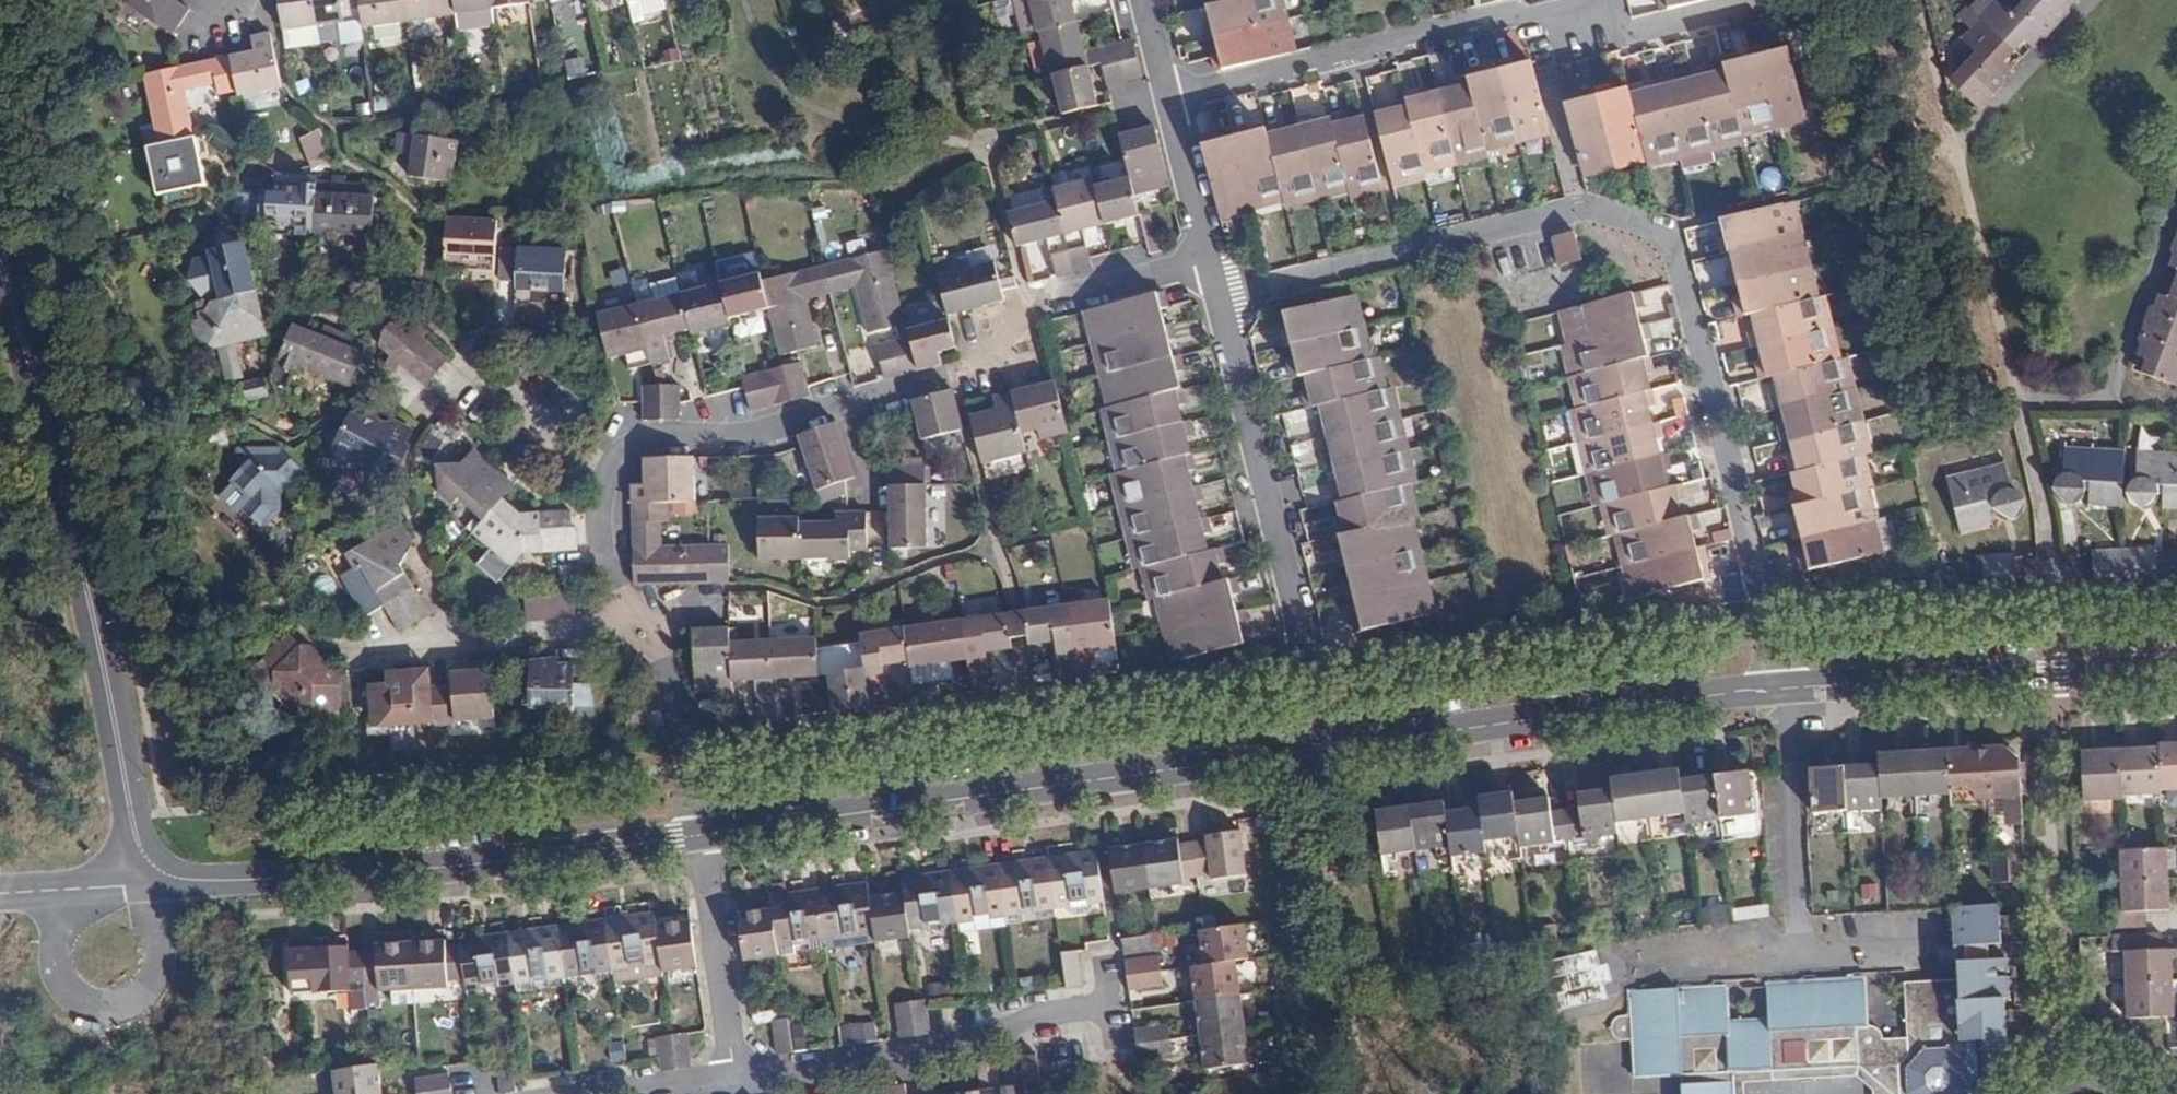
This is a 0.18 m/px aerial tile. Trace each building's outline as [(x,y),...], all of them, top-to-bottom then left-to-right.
[(125,4),(174,34),(190,7),(183,3),(178,0),(127,0),(125,4)] [(316,0),(280,0),(284,34),(303,32),(303,26),(319,24),(316,0)] [(319,24),(343,20),(342,9),(360,6),(359,0),(316,0),(319,24)] [(360,6),(363,25),(407,19),(404,0),(359,0),(360,6)] [(407,19),(443,14),(446,31),(459,30),(455,0),(404,0),(407,19)] [(495,25),(493,7),(492,0),(455,0),(459,30),(495,25)] [(1016,11),(1013,0),(997,0),(993,1),(997,16),(1016,11)] [(1031,6),(1036,26),(1037,31),(1077,21),(1072,0),(1030,0),(1031,6)] [(1207,6),(1211,22),(1204,23),(1208,39),(1214,38),(1277,23),(1283,21),(1279,6),(1270,1),(1270,0),(1231,0),(1207,6)] [(1704,0),(1660,0),(1662,11),(1704,0)] [(1981,20),(2015,50),(2024,40),(2032,47),(2040,38),(2046,38),(2058,26),(2030,0),(2025,0),(2013,14),(1998,0),(1981,20)] [(2058,26),(2069,14),(2069,7),(2076,0),(2030,0),(2058,26)] [(1036,26),(1031,6),(1017,9),(1022,29),(1036,26)] [(1783,23),(1801,18),(1798,6),(1780,10),(1783,23)] [(1981,108),(1993,95),(2004,84),(2004,78),(2012,69),(2004,61),(2015,50),(1981,20),(1968,7),(1959,16),(1972,29),(1963,38),(1977,52),(1956,76),(1969,87),(1964,93),(1981,108)] [(1085,51),(1077,21),(1037,31),(1048,76),(1054,74),(1089,66),(1102,62),(1099,48),(1085,51)] [(1218,55),(1212,56),(1216,72),(1291,52),(1287,37),(1279,33),(1277,23),(1214,38),(1218,55)] [(1524,45),(1507,30),(1507,37),(1520,51),(1524,45)] [(249,51),(230,55),(238,91),(239,94),(281,86),(271,32),(263,33),(252,35),(255,50),(256,56),(250,57),(249,51)] [(1142,76),(1133,40),(1116,42),(1126,80),(1142,76)] [(1107,84),(1126,80),(1116,42),(1099,48),(1102,62),(1107,84)] [(1768,46),(1754,49),(1756,56),(1771,116),(1772,123),(1788,120),(1793,111),(1802,109),(1787,48),(1771,52),(1768,46)] [(1726,71),(1741,131),(1758,127),(1758,120),(1771,116),(1756,56),(1739,60),(1738,54),(1722,57),(1726,71)] [(208,60),(144,74),(158,143),(196,135),(186,88),(218,83),(220,92),(238,91),(230,55),(208,60)] [(1498,62),(1499,69),(1515,131),(1517,137),(1532,133),(1536,125),(1548,122),(1535,71),(1532,60),(1515,65),(1513,59),(1498,62)] [(1064,114),(1098,105),(1089,66),(1054,74),(1064,114)] [(1466,70),(1469,84),(1485,145),(1499,141),(1503,135),(1515,131),(1499,69),(1483,73),(1482,67),(1466,70)] [(1729,134),(1741,131),(1726,71),(1709,74),(1707,68),(1692,71),(1694,78),(1709,138),(1710,145),(1726,142),(1729,134)] [(1660,79),(1662,86),(1677,147),(1679,153),(1693,150),(1699,142),(1709,138),(1694,78),(1677,81),(1675,75),(1660,79)] [(1969,87),(1956,76),(1951,82),(1964,93),(1969,87)] [(1436,85),(1438,91),(1453,154),(1455,160),(1470,156),(1474,148),(1485,145),(1469,84),(1454,87),(1452,81),(1436,85)] [(1644,83),(1628,87),(1644,149),(1647,163),(1661,158),(1667,149),(1677,147),(1662,86),(1645,90),(1644,83)] [(1596,88),(1597,95),(1613,157),(1614,162),(1628,159),(1632,151),(1644,149),(1628,87),(1612,91),(1610,86),(1596,88)] [(1404,92),(1407,106),(1423,167),(1436,164),(1441,156),(1453,154),(1438,91),(1422,95),(1420,89),(1404,92)] [(1578,94),(1564,97),(1581,171),(1595,168),(1601,160),(1613,157),(1597,95),(1580,99),(1578,94)] [(1390,103),(1373,107),(1392,181),(1407,178),(1412,169),(1423,167),(1407,106),(1391,108),(1390,103)] [(1346,115),(1331,119),(1347,180),(1350,192),(1365,189),(1370,180),(1380,178),(1364,117),(1349,121),(1346,115)] [(1298,118),(1300,126),(1315,188),(1316,193),(1331,190),(1335,182),(1347,180),(1331,119),(1316,122),(1313,117),(1298,118)] [(1281,189),(1284,201),(1298,198),(1303,191),(1315,188),(1300,126),(1282,130),(1280,125),(1266,128),(1281,189)] [(1135,195),(1170,186),(1162,155),(1155,126),(1120,134),(1124,150),(1130,176),(1135,195)] [(1234,134),(1250,197),(1251,203),(1266,200),(1270,192),(1281,189),(1266,128),(1249,132),(1248,126),(1232,128),(1234,134)] [(321,127),(298,137),(309,162),(332,152),(321,127)] [(451,181),(459,140),(398,131),(395,152),(412,155),(409,175),(451,181)] [(1215,133),(1200,136),(1219,212),(1234,209),(1240,200),(1250,197),(1234,134),(1218,138),(1215,133)] [(1124,150),(1120,134),(1110,136),(1115,152),(1124,150)] [(158,143),(146,145),(156,194),(207,183),(197,135),(196,135),(158,143)] [(312,179),(313,166),(276,173),(275,190),(269,190),(267,216),(285,217),(284,233),(315,236),(316,228),(373,232),(374,196),(362,194),(363,183),(345,182),(346,175),(333,175),(333,181),(312,179)] [(1125,219),(1140,215),(1135,195),(1130,176),(1096,185),(1105,223),(1113,221),(1125,219)] [(1093,266),(1091,257),(1084,229),(1105,223),(1096,185),(1094,178),(1053,186),(1057,200),(1075,271),(1093,266)] [(1056,276),(1075,271),(1057,200),(1012,211),(1009,212),(1018,246),(1021,245),(1048,239),(1056,276)] [(1786,215),(1784,205),(1722,220),(1725,236),(1719,236),(1723,253),(1730,252),(1792,237),(1799,235),(1794,218),(1786,215)] [(447,231),(446,253),(444,277),(464,278),(464,268),(474,268),(473,278),(495,280),(499,219),(448,216),(447,231)] [(1127,226),(1125,219),(1113,221),(1116,229),(1127,226)] [(223,227),(209,249),(220,297),(214,299),(207,310),(198,313),(199,318),(193,320),(197,335),(218,348),(227,379),(244,376),(237,342),(268,334),(246,241),(223,227)] [(439,253),(446,253),(447,231),(442,231),(434,235),(433,248),(439,253)] [(1582,260),(1575,232),(1555,236),(1562,264),(1582,260)] [(1800,268),(1806,267),(1802,251),(1795,247),(1792,237),(1730,252),(1734,268),(1727,269),(1731,285),(1738,283),(1800,268)] [(565,289),(566,250),(503,246),(501,279),(516,280),(515,286),(565,289)] [(907,323),(888,249),(824,264),(832,292),(857,286),(870,332),(897,325),(907,323)] [(216,290),(208,256),(189,260),(197,294),(216,290)] [(994,260),(938,273),(948,313),(977,306),(1005,300),(994,260)] [(807,299),(832,292),(824,264),(762,279),(769,306),(781,354),(818,345),(807,299)] [(1802,279),(1800,268),(1738,283),(1742,300),(1735,302),(1739,317),(1752,314),(1815,299),(1810,282),(1802,279)] [(729,315),(769,306),(762,279),(760,273),(720,283),(729,315)] [(1020,286),(1017,275),(1007,277),(1010,288),(1020,286)] [(681,292),(677,277),(652,284),(656,299),(681,292)] [(731,323),(729,315),(720,283),(681,292),(690,328),(692,332),(731,323)] [(2175,284),(2170,297),(2160,295),(2159,298),(2157,304),(2152,307),(2145,323),(2176,335),(2176,284),(2175,284)] [(1643,307),(1639,291),(1599,301),(1565,310),(1568,324),(1575,328),(1578,340),(1641,325),(1636,308),(1643,307)] [(690,328),(681,292),(656,299),(637,303),(648,348),(650,353),(669,349),(665,334),(690,328)] [(1163,292),(1090,310),(1093,325),(1100,328),(1105,341),(1167,325),(1162,307),(1168,306),(1163,292)] [(1282,330),(1285,348),(1292,346),(1354,330),(1361,328),(1356,315),(1351,313),(1345,297),(1284,312),(1288,328),(1282,330)] [(1817,309),(1815,299),(1752,314),(1756,332),(1749,333),(1753,347),(1760,346),(1822,330),(1829,328),(1824,314),(1817,309)] [(637,303),(597,313),(597,315),(609,358),(626,353),(648,348),(637,303)] [(427,385),(450,356),(426,335),(430,331),(420,323),(416,327),(403,318),(393,322),(391,322),(382,332),(384,334),(379,346),(392,356),(386,363),(395,370),(400,364),(427,385)] [(956,347),(949,319),(908,330),(910,335),(900,338),(894,339),(902,373),(931,366),(943,362),(940,351),(956,347)] [(910,335),(908,330),(907,323),(897,325),(900,338),(910,335)] [(2176,352),(2176,335),(2145,323),(2140,338),(2142,344),(2140,348),(2139,354),(2148,358),(2143,373),(2176,386),(2176,356),(2176,352)] [(332,339),(295,324),(278,363),(296,370),(298,364),(351,386),(369,343),(336,329),(332,339)] [(1105,341),(1098,342),(1102,356),(1108,361),(1113,372),(1175,356),(1170,339),(1176,337),(1173,324),(1167,325),(1105,341)] [(1648,324),(1641,325),(1578,340),(1573,342),(1577,356),(1582,359),(1588,373),(1649,357),(1645,341),(1652,338),(1648,324)] [(1288,361),(1293,378),(1306,374),(1368,358),(1365,348),(1357,343),(1354,330),(1292,346),(1295,360),(1288,361)] [(1775,377),(1837,361),(1832,344),(1826,341),(1822,330),(1760,346),(1764,363),(1759,364),(1762,380),(1775,377)] [(886,378),(902,373),(894,339),(877,343),(886,378)] [(650,353),(648,348),(626,353),(631,367),(652,362),(650,353)] [(671,357),(669,349),(650,353),(652,362),(671,357)] [(1117,393),(1121,404),(1181,388),(1176,371),(1184,370),(1180,355),(1175,356),(1113,372),(1106,373),(1109,388),(1117,393)] [(1653,371),(1649,357),(1588,373),(1575,376),(1577,389),(1586,393),(1590,405),(1650,390),(1646,374),(1653,371)] [(1304,391),(1308,408),(1320,405),(1382,390),(1379,378),(1372,374),(1368,358),(1306,374),(1310,389),(1304,391)] [(810,395),(800,361),(784,365),(792,399),(810,395)] [(1783,407),(1845,392),(1850,390),(1846,374),(1839,370),(1837,361),(1775,377),(1779,391),(1772,394),(1776,409),(1783,407)] [(769,404),(792,399),(784,365),(761,371),(769,404)] [(769,404),(761,371),(743,375),(752,408),(769,404)] [(270,393),(266,377),(243,382),(247,398),(270,393)] [(1069,433),(1056,380),(1039,384),(1012,391),(1022,432),(1039,429),(1042,438),(1069,433)] [(644,384),(644,419),(663,419),(662,386),(659,384),(644,384)] [(662,386),(663,419),(681,419),(680,384),(659,384),(662,386)] [(1121,427),(1123,436),(1183,422),(1179,405),(1186,403),(1181,388),(1121,404),(1108,407),(1111,421),(1121,427)] [(914,399),(922,438),(963,429),(957,405),(953,389),(940,392),(914,399)] [(1318,423),(1321,438),(1329,436),(1390,421),(1396,420),(1393,409),(1385,403),(1382,390),(1320,405),(1324,421),(1318,423)] [(1654,405),(1650,390),(1590,405),(1575,409),(1580,422),(1588,427),(1591,439),(1651,423),(1648,407),(1654,405)] [(1027,452),(1022,432),(1012,391),(1002,393),(994,395),(998,409),(972,415),(984,463),(1027,452)] [(1791,440),(1852,425),(1859,423),(1854,405),(1848,402),(1845,392),(1783,407),(1787,424),(1781,426),(1784,441),(1791,440)] [(373,478),(391,474),(413,433),(392,422),(384,425),(379,423),(376,414),(368,410),(350,415),(344,426),(335,427),(332,436),(340,463),(359,457),(362,465),(368,462),(373,478)] [(1129,458),(1131,469),(1191,454),(1187,437),(1194,435),(1190,420),(1183,422),(1123,436),(1115,438),(1119,453),(1129,458)] [(848,479),(855,476),(837,421),(817,428),(799,434),(802,445),(819,489),(848,479)] [(1324,455),(1329,469),(1336,468),(1398,452),(1404,450),(1400,440),(1394,435),(1390,421),(1329,436),(1332,452),(1324,455)] [(1659,422),(1651,423),(1591,439),(1584,441),(1587,454),(1596,459),(1599,470),(1660,455),(1656,438),(1663,437),(1659,422)] [(1854,457),(1867,455),(1862,438),(1854,435),(1852,425),(1791,440),(1795,456),(1789,457),(1792,472),(1854,457)] [(448,438),(434,429),(417,457),(431,466),(448,438)] [(1697,446),(1694,434),(1683,438),(1686,449),(1697,446)] [(1553,468),(1571,463),(1565,445),(1548,450),(1553,468)] [(281,447),(241,447),(241,474),(237,479),(241,483),(241,488),(245,488),(252,494),(245,504),(255,513),(255,518),(259,518),(265,522),(271,515),(276,515),(276,509),(280,506),(272,498),(290,479),(295,479),(296,473),(299,469),(282,454),(281,447)] [(2091,503),(2122,505),(2125,452),(2066,448),(2064,473),(2057,479),(2055,487),(2055,494),(2062,502),(2072,504),(2080,501),(2088,490),(2091,490),(2091,503)] [(497,491),(507,479),(473,450),(462,462),(437,463),(440,491),(453,503),(460,496),(485,517),(473,531),(492,547),(478,563),(498,582),(513,566),(524,552),(579,549),(577,526),(574,526),(540,528),(539,512),(523,514),(503,497),(497,491)] [(1334,487),(1338,501),(1400,486),(1412,483),(1408,471),(1400,467),(1398,452),(1336,468),(1340,485),(1334,487)] [(1667,453),(1660,455),(1599,470),(1592,472),(1595,486),(1602,490),(1606,502),(1668,487),(1665,470),(1671,469),(1667,453)] [(1131,469),(1118,472),(1121,487),(1130,493),(1132,503),(1193,487),(1189,470),(1196,468),(1191,454),(1131,469)] [(2137,454),(2136,478),(2131,482),(2126,490),(2126,499),(2134,507),(2143,510),(2151,507),(2156,501),(2158,493),(2163,493),(2163,507),(2176,507),(2176,454),(2137,454)] [(633,501),(669,501),(695,500),(695,455),(646,457),(646,469),(646,483),(633,483),(633,501)] [(1856,491),(1869,487),(1864,471),(1856,467),(1854,457),(1792,472),(1797,490),(1791,491),(1795,506),(1856,491)] [(925,464),(890,465),(891,485),(926,484),(925,464)] [(2012,488),(2006,464),(1947,479),(1961,530),(1993,522),(1990,509),(1994,508),(1998,516),(2003,519),(2011,521),(2019,519),(2024,514),(2026,507),(2025,498),(2020,492),(2012,488)] [(241,483),(237,479),(223,495),(238,512),(245,504),(252,494),(245,488),(241,488),(241,483)] [(514,484),(507,479),(497,491),(503,497),(514,484)] [(848,479),(819,489),(824,502),(848,495),(848,479)] [(926,484),(891,485),(892,511),(892,547),(927,547),(926,484)] [(1132,503),(1125,504),(1129,518),(1138,525),(1140,534),(1201,519),(1198,501),(1204,500),(1199,485),(1193,487),(1132,503)] [(1619,521),(1621,533),(1683,517),(1676,485),(1668,487),(1606,502),(1609,516),(1619,521)] [(753,499),(753,486),(732,486),(732,500),(750,500),(753,499)] [(1400,486),(1338,501),(1342,517),(1336,519),(1339,535),(1401,520),(1413,517),(1411,506),(1403,500),(1400,486)] [(1858,501),(1856,491),(1795,506),(1798,521),(1792,525),(1796,540),(1803,538),(1864,523),(1870,521),(1866,505),(1858,501)] [(696,513),(695,500),(669,501),(669,513),(696,513)] [(636,584),(712,583),(710,544),(663,544),(662,520),(669,520),(669,513),(669,501),(633,501),(634,535),(636,584)] [(540,528),(574,526),(573,510),(539,512),(540,528)] [(868,549),(868,510),(848,510),(848,521),(800,521),(801,557),(851,556),(852,549),(868,549)] [(1632,551),(1635,564),(1697,548),(1693,530),(1699,529),(1696,514),(1683,517),(1621,533),(1624,547),(1632,551)] [(761,557),(801,557),(800,521),(800,516),(760,516),(761,557)] [(1894,549),(1887,517),(1870,521),(1864,523),(1868,534),(1875,538),(1878,553),(1894,549)] [(1201,519),(1140,534),(1133,536),(1137,550),(1146,556),(1148,565),(1209,550),(1205,533),(1211,532),(1208,518),(1201,519)] [(1401,520),(1339,535),(1343,551),(1337,554),(1341,569),(1347,567),(1409,552),(1415,551),(1411,539),(1405,535),(1401,520)] [(403,521),(346,553),(356,568),(362,566),(385,604),(402,631),(431,615),(401,563),(413,540),(403,521)] [(1804,570),(1878,553),(1875,538),(1868,534),(1864,523),(1803,538),(1807,553),(1801,556),(1804,570)] [(2124,542),(2126,577),(2156,575),(2155,540),(2124,542)] [(2092,548),(2094,578),(2126,577),(2124,542),(2092,544),(2092,548)] [(712,583),(730,582),(730,544),(710,544),(712,583)] [(1153,587),(1157,597),(1162,596),(1224,581),(1220,564),(1226,562),(1222,547),(1209,550),(1148,565),(1141,567),(1145,582),(1153,587)] [(1635,564),(1630,565),(1634,580),(1640,582),(1643,595),(1705,580),(1701,563),(1707,562),(1704,547),(1697,548),(1635,564)] [(1346,586),(1349,601),(1356,599),(1417,584),(1423,582),(1419,571),(1412,565),(1409,552),(1347,567),(1352,584),(1346,586)] [(1984,556),(1985,591),(2017,589),(2016,558),(2016,555),(1984,556)] [(577,582),(576,565),(565,565),(566,583),(577,582)] [(385,604),(362,566),(356,568),(342,576),(366,615),(385,604)] [(1475,575),(1449,572),(1447,595),(1473,597),(1475,575)] [(1224,581),(1162,596),(1166,611),(1175,617),(1177,626),(1238,611),(1234,594),(1240,593),(1237,578),(1224,581)] [(1774,580),(1777,594),(1785,592),(1783,579),(1774,580)] [(1417,584),(1356,599),(1359,615),(1353,617),(1357,632),(1431,613),(1428,603),(1420,598),(1417,584)] [(525,598),(527,619),(571,615),(569,594),(525,598)] [(1080,676),(1100,673),(1098,661),(1120,659),(1118,640),(1113,608),(1112,600),(1111,597),(1071,603),(1080,676)] [(1080,676),(1071,603),(1026,610),(1029,635),(1030,643),(1057,640),(1062,678),(1080,676)] [(1177,626),(1170,628),(1173,643),(1182,648),(1184,658),(1246,643),(1242,626),(1248,625),(1245,609),(1238,611),(1177,626)] [(1029,635),(1026,610),(1017,612),(1009,613),(1012,637),(1020,636),(1029,635)] [(970,660),(973,691),(992,688),(990,677),(988,652),(1014,648),(1012,637),(1009,613),(964,619),(970,660)] [(911,661),(914,683),(954,678),(953,662),(970,660),(964,619),(906,627),(911,661)] [(697,690),(734,689),(734,679),(732,640),(731,627),(712,627),(695,628),(697,690)] [(870,706),(890,703),(885,664),(911,661),(906,627),(861,633),(863,643),(870,706)] [(339,710),(341,672),(334,666),(322,665),(290,633),(265,659),(275,668),(275,690),(293,709),(339,710)] [(817,636),(772,638),(773,668),(774,677),(820,675),(818,648),(817,636)] [(732,640),(734,679),(753,678),(774,677),(773,668),(772,638),(732,640)] [(836,711),(870,706),(863,643),(818,648),(820,675),(830,674),(836,711)] [(1251,658),(1253,669),(1270,667),(1269,656),(1251,658)] [(509,662),(513,695),(524,695),(525,703),(529,703),(530,709),(550,709),(551,703),(573,704),(595,705),(587,661),(549,663),(546,660),(509,662)] [(434,722),(431,686),(429,667),(399,669),(399,681),(368,683),(371,704),(377,704),(379,725),(434,722)] [(434,722),(434,723),(457,722),(456,719),(494,715),(490,669),(452,672),(453,684),(431,686),(434,722)] [(990,677),(992,688),(1003,687),(1001,675),(990,677)] [(754,691),(758,691),(775,689),(774,677),(753,678),(754,691)] [(775,689),(779,718),(797,716),(793,687),(775,689)] [(758,691),(761,721),(779,718),(775,689),(758,691)] [(586,738),(600,737),(595,705),(573,704),(574,722),(583,721),(586,738)] [(2159,747),(2160,790),(2176,789),(2176,743),(2158,744),(2159,747)] [(1993,883),(2026,881),(2019,758),(2007,746),(1981,747),(1947,749),(1950,794),(1950,801),(1988,800),(1988,806),(1993,883)] [(2139,748),(2119,749),(2122,796),(2160,794),(2160,790),(2159,747),(2139,748)] [(1950,794),(1947,749),(1934,750),(1913,750),(1915,795),(1950,794)] [(2096,750),(2081,750),(2084,800),(2122,799),(2122,796),(2119,749),(2096,750)] [(1915,795),(1913,750),(1900,751),(1878,752),(1879,764),(1881,797),(1915,795)] [(1844,765),(1847,810),(1882,808),(1881,797),(1879,764),(1860,765),(1844,765)] [(1826,766),(1810,767),(1812,812),(1847,810),(1844,765),(1826,766)] [(1684,813),(1680,779),(1678,768),(1665,770),(1644,773),(1650,817),(1684,813)] [(1755,814),(1748,770),(1734,772),(1714,774),(1720,819),(1726,818),(1754,814),(1755,814)] [(1650,817),(1644,773),(1631,775),(1610,778),(1611,789),(1616,822),(1650,817)] [(1720,819),(1714,774),(1699,776),(1680,779),(1684,813),(1686,823),(1720,819)] [(1564,809),(1568,840),(1618,833),(1616,822),(1611,789),(1577,794),(1579,807),(1564,809)] [(1478,797),(1479,808),(1484,840),(1518,836),(1513,802),(1511,792),(1495,794),(1478,797)] [(1518,836),(1520,847),(1568,840),(1564,809),(1550,811),(1547,798),(1513,802),(1518,836)] [(1429,803),(1409,806),(1415,850),(1449,844),(1444,812),(1443,801),(1429,803)] [(1395,808),(1375,811),(1381,855),(1415,850),(1409,806),(1395,808)] [(1467,809),(1444,812),(1449,844),(1451,857),(1485,852),(1484,840),(1479,808),(1467,809)] [(1754,814),(1726,818),(1728,834),(1756,831),(1754,814)] [(1238,830),(1206,835),(1207,840),(1192,842),(1197,877),(1212,875),(1212,879),(1245,875),(1238,830)] [(1197,877),(1192,842),(1178,844),(1177,838),(1143,843),(1149,888),(1184,883),(1183,878),(1197,877)] [(1114,893),(1149,888),(1143,843),(1110,848),(1109,848),(1114,893)] [(2166,848),(2120,850),(2122,881),(2167,879),(2166,866),(2166,848)] [(1103,902),(1096,849),(1047,857),(1054,908),(1063,907),(1094,903),(1103,902)] [(1054,908),(1047,857),(998,863),(1006,915),(1022,913),(1039,911),(1054,908)] [(1006,915),(998,863),(950,870),(957,922),(973,920),(990,917),(1006,915)] [(957,922),(950,870),(901,877),(903,893),(908,929),(918,928),(948,923),(957,922)] [(2167,879),(2122,881),(2124,911),(2110,912),(2110,928),(2146,926),(2146,911),(2168,910),(2168,895),(2167,879)] [(875,941),(868,898),(866,882),(818,889),(826,948),(841,945),(840,939),(858,937),(859,943),(875,941)] [(811,950),(826,948),(818,889),(772,895),(770,896),(772,909),(778,955),(793,953),(792,946),(810,944),(811,950)] [(908,929),(903,893),(890,894),(868,898),(875,941),(909,937),(908,929)] [(1729,893),(1702,897),(1706,923),(1733,919),(1729,893)] [(1089,911),(1094,903),(1063,907),(1072,913),(1089,911)] [(2001,943),(1998,904),(1956,906),(1951,906),(1953,945),(1965,945),(1987,944),(2001,943)] [(1734,906),(1735,919),(1771,917),(1771,905),(1734,906)] [(1055,917),(1054,908),(1039,911),(1040,919),(1055,917)] [(743,960),(778,955),(772,909),(737,914),(743,960)] [(605,919),(613,970),(629,968),(629,965),(644,963),(645,966),(661,964),(655,924),(654,912),(605,919)] [(1022,913),(1006,915),(1007,923),(1023,921),(1022,913)] [(1007,923),(1006,915),(990,917),(991,925),(1007,923)] [(596,980),(614,978),(613,970),(605,919),(557,925),(565,985),(580,983),(580,975),(596,973),(596,980)] [(661,964),(662,972),(696,967),(690,920),(655,924),(661,964)] [(973,920),(957,922),(958,930),(974,928),(973,920)] [(942,933),(948,923),(918,928),(926,935),(942,933)] [(1247,958),(1242,923),(1204,929),(1199,930),(1204,964),(1206,964),(1235,960),(1247,958)] [(549,987),(565,985),(557,925),(508,932),(515,984),(516,992),(532,989),(531,982),(548,980),(549,987)] [(499,987),(515,984),(508,932),(459,939),(460,945),(464,979),(466,991),(483,989),(483,996),(499,994),(499,987)] [(1155,936),(1155,934),(1121,939),(1123,954),(1157,949),(1155,936)] [(2147,935),(2111,936),(2112,951),(2124,952),(2126,982),(2172,980),(2171,965),(2170,949),(2161,950),(2148,950),(2147,935)] [(2161,935),(2147,935),(2148,950),(2161,950),(2161,935)] [(447,980),(464,979),(460,945),(446,946),(445,940),(410,942),(413,989),(433,988),(446,987),(447,980)] [(291,995),(350,992),(351,1011),(367,1011),(365,986),(362,950),(350,951),(349,946),(345,946),(313,947),(312,941),(287,943),(291,995)] [(378,991),(413,989),(410,942),(375,943),(376,949),(362,950),(365,986),(377,985),(378,991)] [(1987,959),(1987,944),(1965,945),(1966,960),(1987,959)] [(1081,985),(1076,951),(1061,953),(1065,987),(1081,985)] [(1561,959),(1565,1007),(1605,998),(1595,952),(1561,959)] [(1125,967),(1126,975),(1160,970),(1158,956),(1124,960),(1125,967)] [(1987,959),(1966,960),(1957,961),(1958,980),(1904,983),(1908,1038),(1883,1040),(1880,1032),(1874,1027),(1868,1026),(1864,978),(1766,982),(1768,1017),(1729,1020),(1725,985),(1629,990),(1629,1015),(1622,1016),(1614,1019),(1611,1025),(1611,1032),(1616,1037),(1621,1039),(1630,1039),(1633,1076),(1682,1074),(1683,1093),(1744,1093),(1743,1083),(1857,1076),(1873,1089),(1873,1093),(1966,1093),(1970,1090),(1967,1040),(1983,1039),(2007,1037),(2004,998),(2009,998),(2008,958),(1987,959)] [(1534,1014),(1565,1007),(1561,959),(1539,964),(1547,996),(1531,1000),(1534,1014)] [(1240,994),(1235,960),(1206,964),(1204,964),(1191,966),(1195,1000),(1240,994)] [(1171,984),(1169,969),(1160,970),(1162,986),(1171,984)] [(1127,982),(1128,990),(1162,986),(1160,970),(1126,975),(1127,982)] [(2172,980),(2126,982),(2128,1018),(2143,1018),(2156,1017),(2173,1016),(2172,994),(2172,980)] [(433,1001),(433,988),(413,989),(414,1002),(433,1001)] [(1200,1035),(1244,1029),(1240,994),(1195,1000),(1200,1035)] [(929,1033),(926,1006),(924,999),(918,1000),(909,1001),(914,1035),(929,1033)] [(900,1037),(914,1035),(909,1001),(895,1004),(900,1037)] [(2156,1017),(2143,1018),(2144,1025),(2157,1024),(2156,1017)] [(791,1052),(786,1018),(772,1020),(777,1054),(791,1052)] [(875,1023),(840,1024),(840,1052),(876,1051),(875,1023)] [(1136,1044),(1170,1039),(1168,1025),(1134,1030),(1135,1035),(1136,1044)] [(1205,1069),(1249,1063),(1244,1029),(1200,1035),(1205,1069)] [(671,1034),(676,1068),(690,1066),(686,1033),(671,1034)] [(657,1037),(659,1060),(661,1071),(676,1068),(671,1034),(657,1037)] [(2007,1048),(2007,1037),(1983,1039),(1983,1050),(2007,1048)] [(1137,1056),(1138,1059),(1172,1054),(1170,1039),(1136,1044),(1137,1056)] [(1039,1075),(1036,1055),(1027,1057),(1021,1057),(1025,1085),(998,1089),(991,1090),(992,1093),(1027,1093),(1027,1092),(1041,1089),(1039,1075)] [(516,1091),(514,1080),(511,1057),(496,1060),(501,1093),(516,1091)] [(991,1090),(998,1089),(996,1061),(984,1062),(978,1063),(982,1091),(959,1093),(992,1093),(991,1090)] [(376,1066),(333,1072),(336,1093),(380,1093),(376,1066)] [(448,1078),(448,1074),(415,1079),(417,1093),(419,1093),(450,1089),(448,1078)] [(905,1083),(897,1085),(889,1086),(889,1093),(907,1093),(905,1083)]
